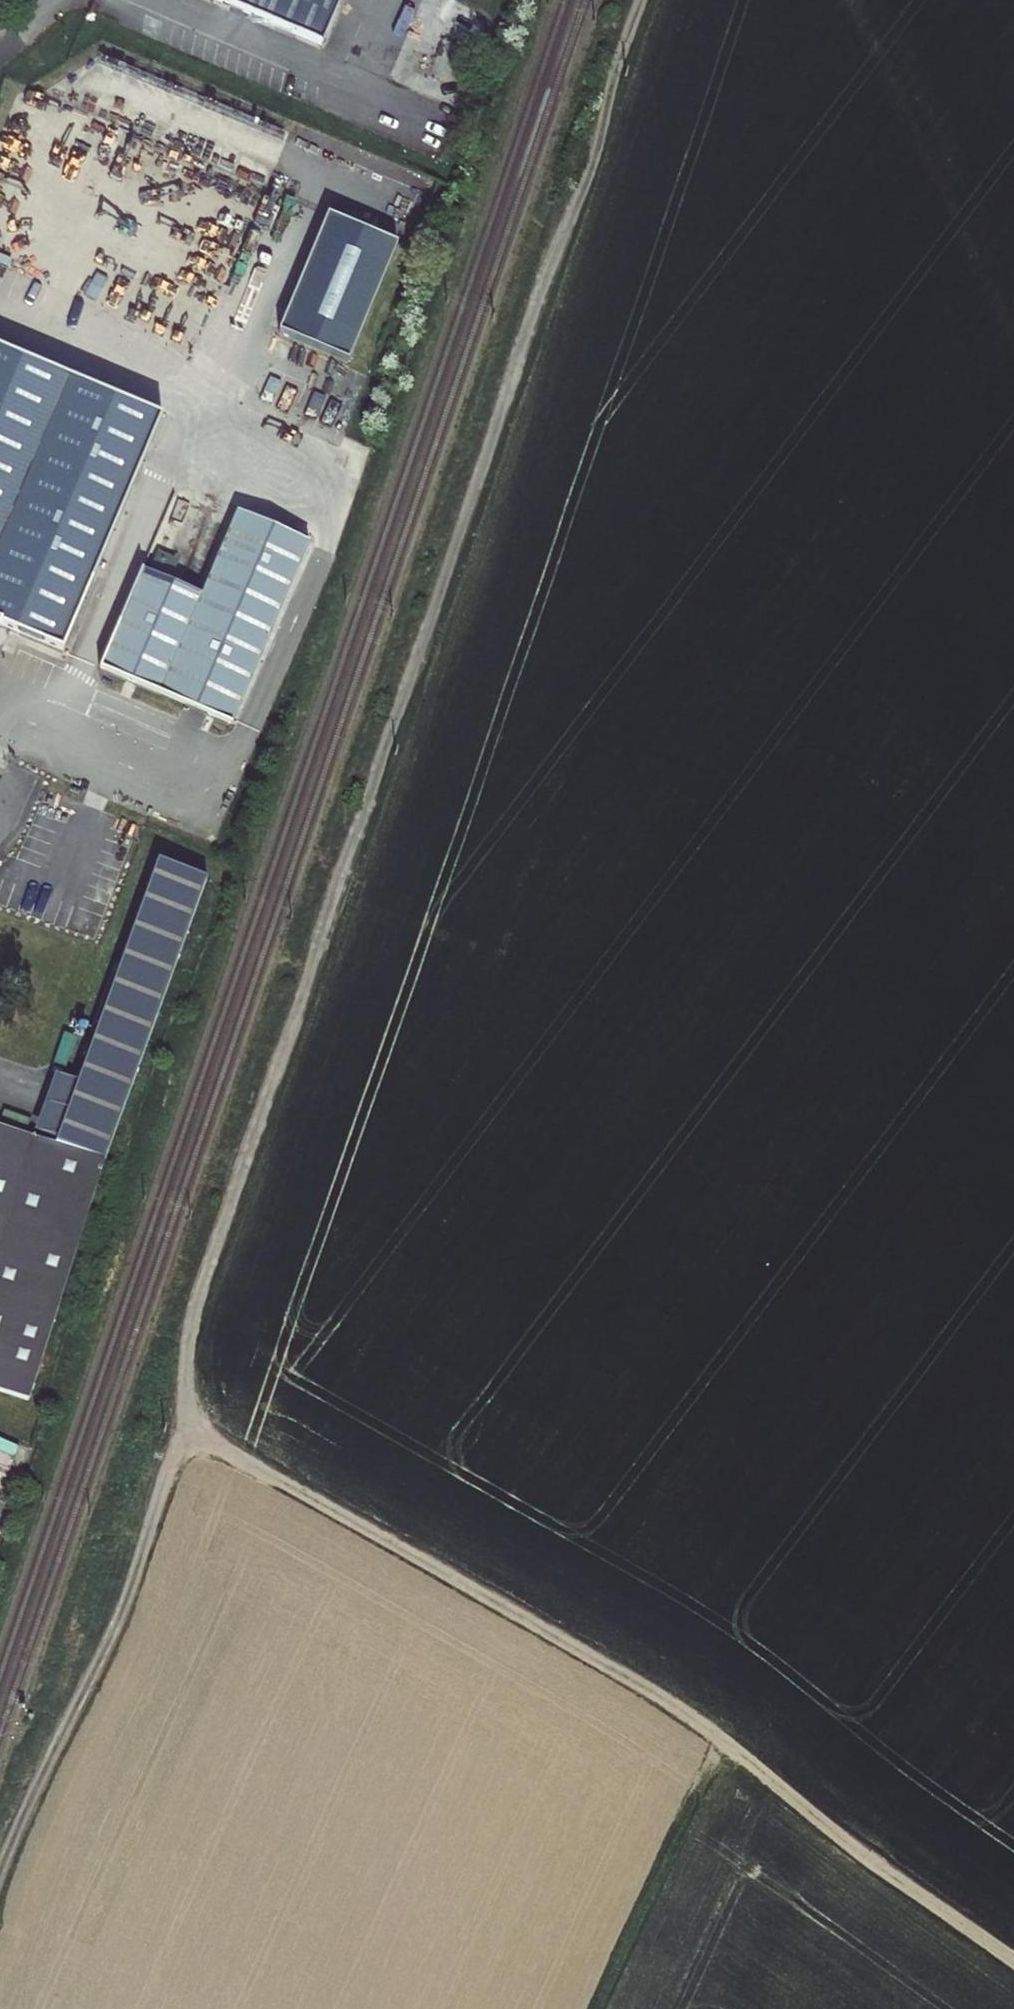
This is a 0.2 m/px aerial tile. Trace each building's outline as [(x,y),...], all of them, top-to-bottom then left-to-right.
[(321,46),(341,0),(214,0),(321,46)] [(455,0),(439,0),(411,68),(463,89),(493,16),(455,0)] [(397,245),(328,216),(278,334),(348,363),(397,245)] [(0,350),(0,627),(62,654),(162,419),(0,350)] [(309,544),(237,513),(201,596),(142,571),(100,670),(232,726),(309,544)] [(208,878),(159,860),(78,1082),(57,1139),(55,1144),(0,1126),(0,1390),(29,1400),(37,1375),(50,1379),(208,878)] [(57,1139),(78,1082),(55,1074),(34,1132),(57,1139)]
